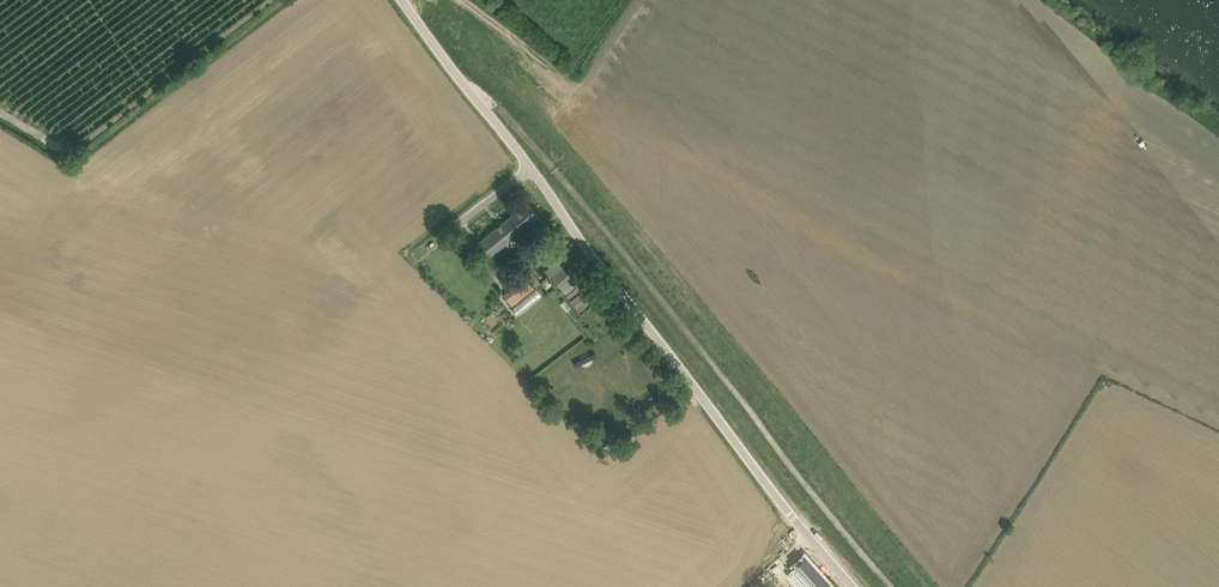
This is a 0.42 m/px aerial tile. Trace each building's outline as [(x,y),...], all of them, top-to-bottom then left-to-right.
[(538,216),(527,202),(502,222),(508,231),(512,237),(538,216)] [(508,231),(502,222),(480,240),(491,254),(512,237),(508,231)] [(562,265),(551,276),(564,291),(575,280),(569,273),(562,265)] [(512,280),(515,284),(502,294),(512,305),(534,287),(525,276),(521,279),(518,274),(512,280)] [(805,556),(787,573),(800,586),(833,586),(805,556)]
